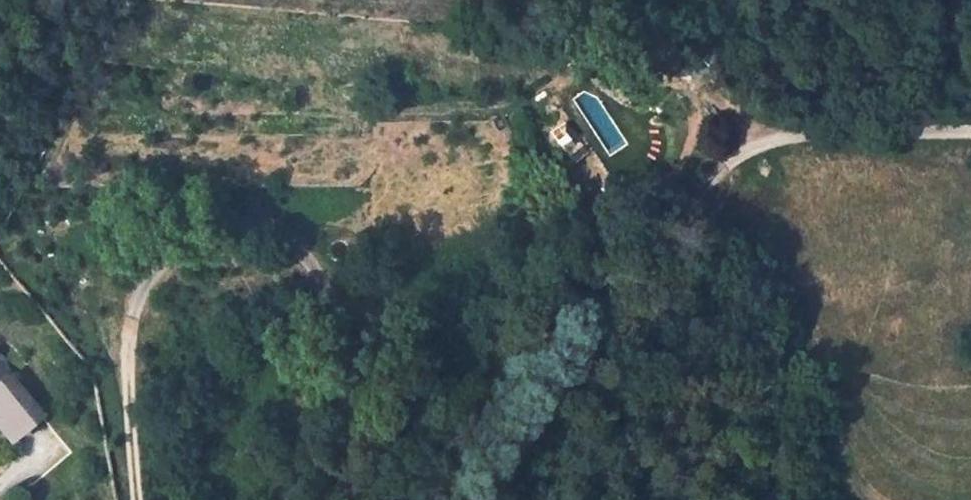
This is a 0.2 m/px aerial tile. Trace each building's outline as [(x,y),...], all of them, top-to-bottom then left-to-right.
[(8,439),(38,414),(5,375),(2,378),(0,376),(0,429),(8,439)]
